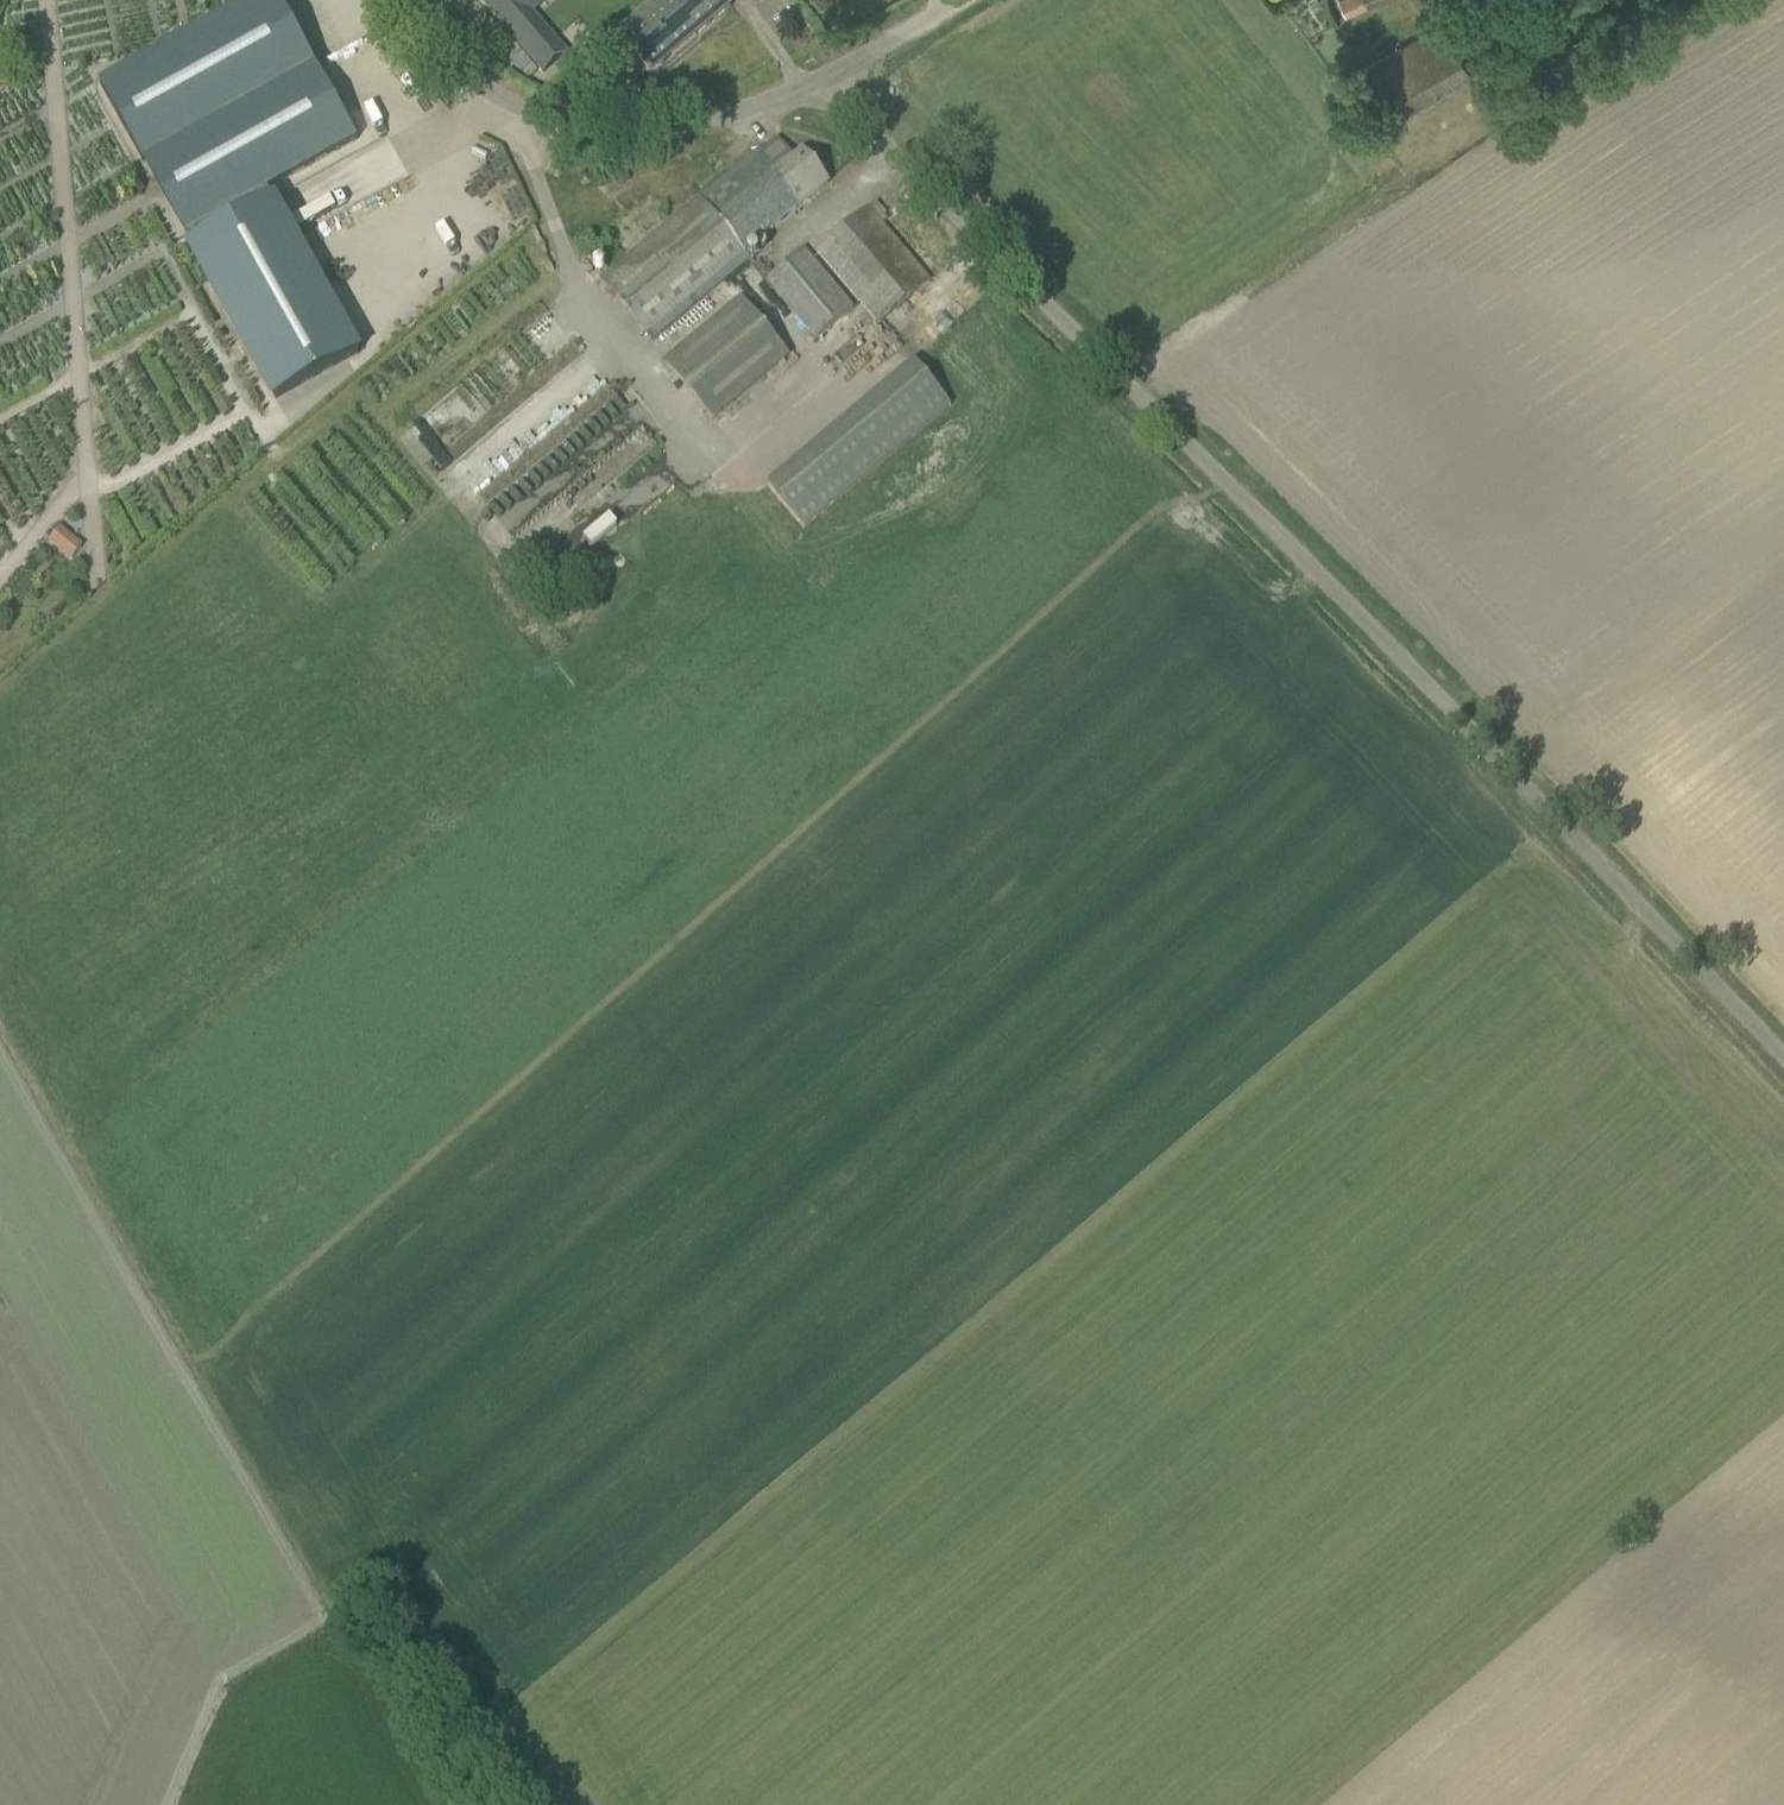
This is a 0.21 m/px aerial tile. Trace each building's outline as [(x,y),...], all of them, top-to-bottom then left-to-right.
[(101,88),(143,164),(175,146),(185,164),(195,182),(221,228),(189,245),(275,401),(358,355),(272,199),(267,191),(357,141),(278,0),(259,0),(101,88)] [(543,73),(566,54),(520,0),(481,0),(543,73)] [(602,45),(624,71),(636,61),(637,60),(650,75),(690,41),(695,37),(696,37),(696,36),(730,7),(725,1),(726,0),(656,0),(651,4),(626,25),(602,45)] [(1347,16),(1381,0),(1339,0),(1347,16)] [(1469,74),(1440,26),(1359,74),(1387,123),(1469,74)] [(810,199),(828,184),(801,152),(793,158),(776,137),(759,150),(602,280),(646,338),(748,259),(742,252),(810,199)] [(615,184),(623,185),(629,180),(620,169),(610,178),(615,184)] [(817,252),(879,324),(929,281),(868,209),(817,252)] [(765,282),(813,341),(853,307),(803,249),(765,282)] [(663,362),(711,422),(790,358),(740,298),(663,362)] [(800,523),(951,407),(917,363),(767,479),(800,523)] [(620,473),(571,517),(592,541),(641,497),(620,473)] [(59,529),(47,544),(69,562),(81,548),(59,529)]
